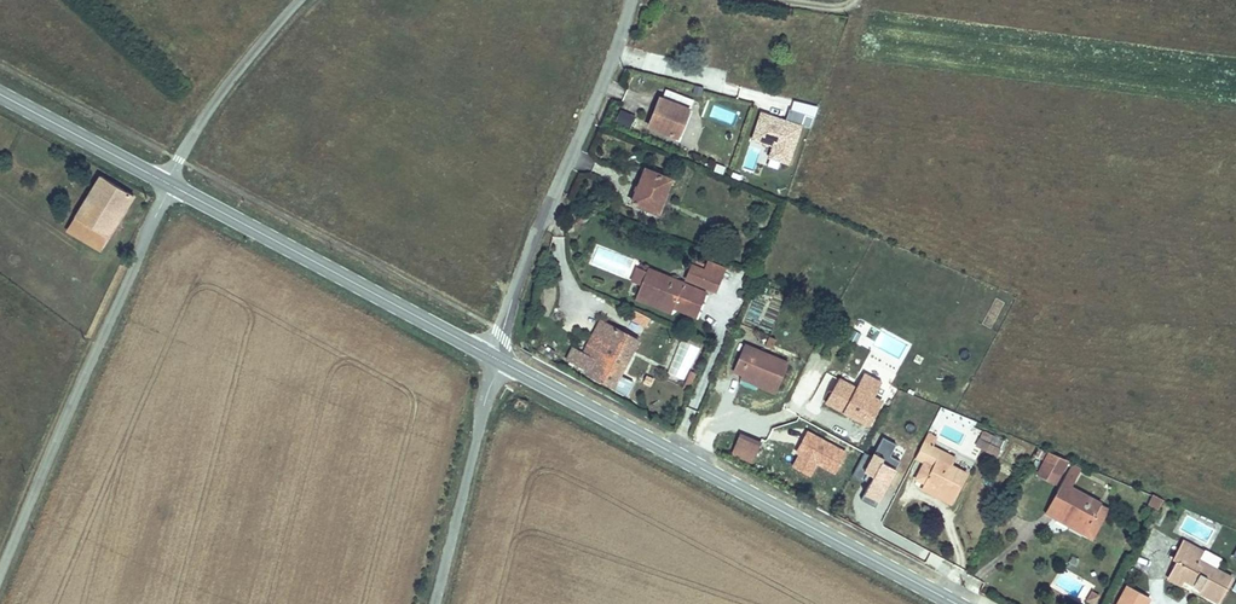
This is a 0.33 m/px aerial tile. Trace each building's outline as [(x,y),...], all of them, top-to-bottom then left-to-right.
[(658,98),(647,125),(672,137),(685,110),(658,98)] [(622,108),(617,120),(632,126),(637,114),(622,108)] [(779,161),(789,164),(801,125),(810,128),(814,115),(790,108),(787,118),(760,110),(746,157),(777,167),(779,161)] [(648,168),(634,204),(660,214),(674,179),(648,168)] [(100,178),(65,232),(97,251),(132,198),(100,178)] [(645,271),(634,296),(670,311),(676,298),(699,307),(704,295),(645,271)] [(670,311),(634,296),(631,303),(666,318),(670,311)] [(593,361),(586,358),(580,371),(586,375),(585,378),(612,391),(628,359),(609,350),(618,331),(599,322),(590,342),(599,347),(593,361)] [(882,330),(878,343),(887,346),(891,333),(882,330)] [(609,350),(628,359),(637,340),(618,331),(609,350)] [(773,347),(775,336),(766,335),(764,345),(773,347)] [(682,339),(666,370),(683,378),(699,347),(682,339)] [(583,357),(586,358),(593,361),(599,347),(590,342),(583,357)] [(739,375),(776,390),(785,364),(743,346),(733,372),(739,375)] [(737,380),(740,382),(773,396),(776,390),(739,375),(737,380)] [(829,394),(837,397),(844,379),(836,376),(829,394)] [(844,379),(837,397),(844,401),(851,382),(844,379)] [(522,398),(518,407),(527,412),(532,403),(522,398)] [(985,428),(975,444),(996,457),(1006,440),(985,428)] [(712,449),(719,436),(711,432),(704,445),(712,449)] [(751,467),(757,450),(738,442),(731,459),(751,467)] [(921,444),(913,459),(927,467),(921,483),(940,493),(939,495),(948,499),(961,472),(933,458),(936,451),(921,444)] [(1035,473),(1057,483),(1069,459),(1047,449),(1035,473)] [(1067,465),(1061,476),(1071,480),(1075,470),(1067,465)] [(1060,496),(1051,515),(1059,519),(1062,517),(1083,527),(1095,502),(1067,488),(1071,480),(1061,476),(1053,492),(1060,496)] [(1159,508),(1162,497),(1151,494),(1148,505),(1159,508)] [(1059,519),(1051,515),(1050,519),(1079,533),(1083,527),(1062,517),(1059,519)] [(1182,542),(1177,550),(1196,559),(1200,551),(1182,542)] [(1196,559),(1177,550),(1171,561),(1176,564),(1168,579),(1180,586),(1183,581),(1200,589),(1198,593),(1219,603),(1232,578),(1196,559)] [(1150,595),(1123,583),(1114,603),(1146,603),(1150,595)]
